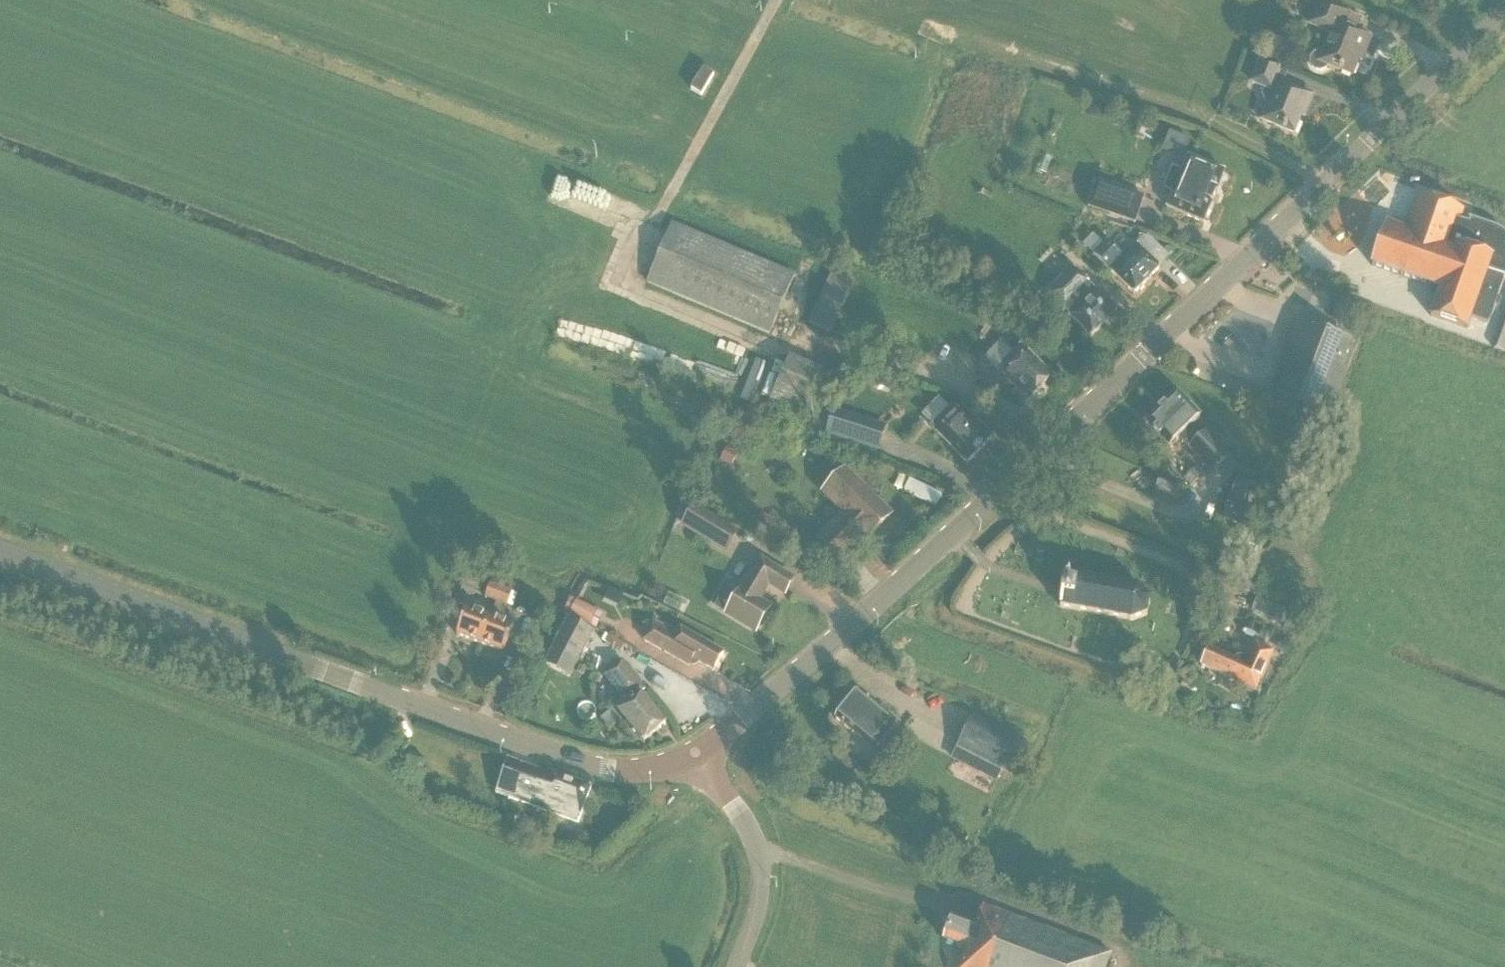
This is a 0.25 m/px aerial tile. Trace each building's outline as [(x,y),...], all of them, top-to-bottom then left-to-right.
[(1362,19),(1318,1),(1309,24),(1331,33),(1323,54),(1318,54),(1314,55),(1312,59),(1311,63),(1312,67),(1316,70),(1320,71),(1324,69),(1327,66),(1342,72),(1352,75),(1361,52),(1365,54),(1371,38),(1357,32),(1362,19)] [(1261,60),(1251,82),(1274,92),(1262,121),(1294,134),(1304,110),(1307,112),(1313,96),(1281,83),(1287,70),(1261,60)] [(687,90),(702,99),(716,75),(701,66),(687,90)] [(1188,157),(1181,173),(1173,170),(1166,188),(1174,191),(1167,208),(1203,223),(1225,172),(1188,157)] [(759,247),(572,176),(532,281),(720,352),(759,247)] [(1097,182),(1088,207),(1115,216),(1124,190),(1097,182)] [(1388,222),(1372,266),(1440,290),(1431,317),(1467,329),(1474,308),(1486,313),(1490,301),(1494,303),(1504,277),(1504,234),(1504,233),(1501,230),(1500,229),(1470,218),(1468,224),(1461,221),(1464,210),(1419,194),(1407,229),(1388,222)] [(1132,241),(1121,251),(1107,237),(1092,252),(1134,294),(1160,268),(1132,241)] [(1072,269),(1070,267),(1045,295),(1046,296),(1048,295),(1091,338),(1117,311),(1074,268),(1072,269)] [(808,321),(832,332),(855,284),(831,272),(808,321)] [(1222,341),(1223,347),(1245,344),(1244,338),(1265,335),(1262,313),(1224,318),(1226,329),(1209,331),(1210,342),(1222,341)] [(1504,354),(1504,350),(1504,315),(1492,349),(1504,354)] [(1315,329),(1297,322),(1279,370),(1285,372),(1273,403),(1328,424),(1347,374),(1339,371),(1350,342),(1315,329)] [(1005,375),(1030,400),(1053,377),(1028,352),(1029,351),(1021,343),(996,368),(1005,375)] [(770,404),(801,417),(820,373),(789,360),(770,404)] [(1177,392),(1145,423),(1168,447),(1180,435),(1190,446),(1188,447),(1224,484),(1240,469),(1227,457),(1229,455),(1205,430),(1200,436),(1190,425),(1199,416),(1177,392)] [(952,407),(932,428),(967,463),(993,438),(967,412),(952,407)] [(878,452),(887,426),(834,409),(825,435),(878,452)] [(902,422),(895,429),(910,444),(917,437),(902,422)] [(721,452),(716,464),(732,470),(737,459),(721,452)] [(1237,480),(1261,490),(1267,477),(1243,467),(1237,480)] [(827,492),(843,509),(815,540),(840,563),(889,514),(847,472),(827,492)] [(1162,476),(1156,490),(1174,497),(1179,484),(1162,476)] [(1266,494),(1239,483),(1223,519),(1249,529),(1266,494)] [(680,527),(726,552),(737,532),(692,506),(680,527)] [(749,575),(751,576),(728,612),(757,630),(771,608),(757,600),(766,585),(785,596),(796,578),(760,557),(749,575)] [(464,584),(479,590),(487,570),(472,564),(464,584)] [(1066,574),(1060,607),(1131,620),(1146,614),(1149,598),(1138,587),(1066,574)] [(496,602),(502,589),(489,584),(484,598),(496,602)] [(517,594),(502,589),(496,602),(512,608),(517,594)] [(1286,611),(1257,598),(1251,611),(1281,624),(1286,611)] [(594,610),(571,599),(564,612),(587,624),(594,610)] [(480,644),(491,617),(459,605),(454,618),(462,621),(457,635),(480,644)] [(514,626),(491,617),(480,644),(503,653),(514,626)] [(594,632),(568,618),(544,664),(570,678),(594,632)] [(713,670),(724,653),(681,628),(677,634),(655,621),(644,640),(689,666),(693,659),(713,670)] [(1273,652),(1255,643),(1249,658),(1245,657),(1237,657),(1235,660),(1209,648),(1201,666),(1256,690),(1273,652)] [(643,742),(665,724),(638,690),(642,687),(622,661),(604,675),(624,701),(616,707),(643,742)] [(879,710),(859,691),(836,719),(857,736),(873,749),(896,721),(880,709),(879,710)] [(1018,740),(973,717),(951,759),(996,782),(1018,740)] [(425,759),(408,755),(406,764),(423,768),(425,759)] [(591,787),(550,772),(549,775),(508,760),(496,793),(578,823),(591,787)] [(944,941),(967,949),(960,966),(1106,966),(1112,953),(983,905),(975,926),(953,918),(944,941)]
